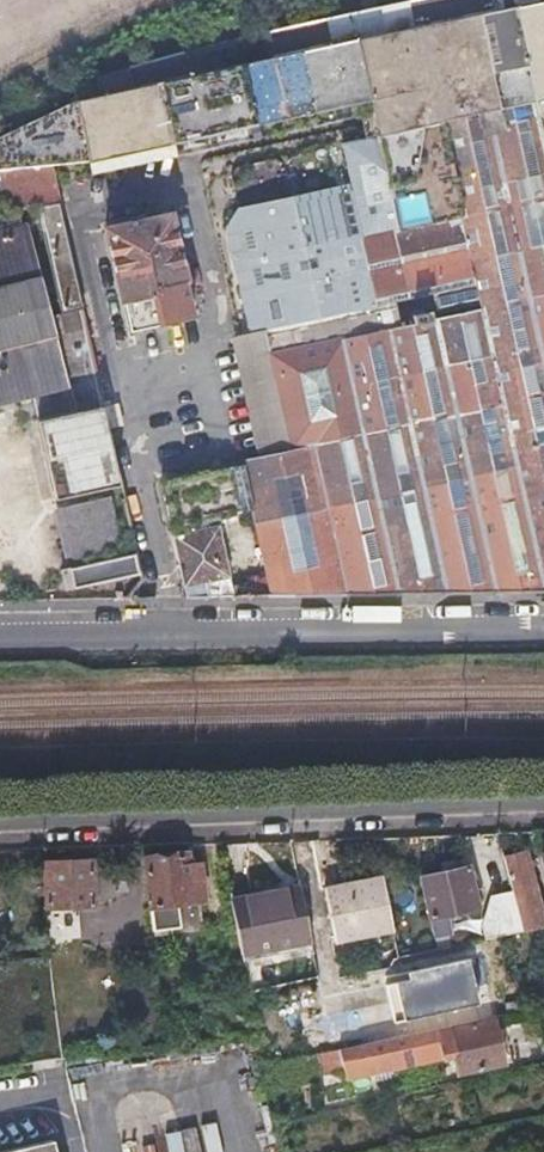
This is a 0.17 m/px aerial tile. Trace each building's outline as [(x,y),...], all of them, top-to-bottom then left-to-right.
[(129,74),(133,93),(543,7),(543,0),(480,0),(129,74)] [(361,147),(344,151),(353,189),(242,213),(226,234),(250,339),(378,310),(364,243),(463,221),(442,129),(532,110),(543,165),(543,7),(133,93),(77,105),(0,144),(0,177),(85,170),(176,149),(370,109),(377,143),(361,147)] [(233,342),(259,461),(240,466),(269,599),(402,595),(543,592),(543,165),(532,110),(442,129),(463,221),(364,243),(378,310),(250,339),(233,342)] [(14,402),(41,506),(120,487),(78,310),(60,314),(34,214),(33,209),(0,216),(0,406),(14,402)] [(54,209),(34,214),(60,314),(78,310),(54,209)] [(107,233),(118,284),(129,334),(193,321),(173,218),(107,233)] [(190,326),(131,339),(135,355),(194,343),(190,326)] [(242,514),(237,493),(232,472),(163,485),(172,529),(215,520),(242,514)] [(100,506),(76,511),(52,516),(64,561),(111,550),(100,506)] [(175,542),(218,533),(215,520),(172,529),(175,542)] [(188,599),(211,599),(208,584),(229,580),(218,533),(175,542),(188,599)] [(71,592),(106,585),(140,578),(136,559),(66,574),(71,592)] [(208,584),(211,599),(234,599),(229,580),(208,584)] [(515,890),(527,926),(543,923),(543,914),(525,853),(523,853),(521,847),(514,850),(515,855),(505,859),(515,890)] [(203,896),(196,860),(186,862),(183,851),(143,859),(152,905),(161,904),(203,896)] [(90,859),(66,860),(42,861),(46,904),(43,905),(47,941),(78,940),(74,905),(94,903),(90,859)] [(477,901),(472,883),(467,865),(421,877),(432,913),(477,901)] [(342,941),(370,933),(398,926),(385,876),(329,893),(342,941)] [(527,926),(515,890),(493,897),(483,916),(489,934),(527,926)] [(309,946),(306,931),(304,916),(300,895),(299,894),(232,907),(234,914),(244,960),(309,946)] [(168,941),(161,904),(152,905),(148,907),(154,943),(168,941)] [(499,1060),(495,1037),(491,1014),(446,1023),(448,1035),(454,1068),(499,1060)] [(409,1030),(411,1042),(448,1035),(446,1023),(409,1030)] [(412,1048),(411,1042),(409,1030),(366,1038),(370,1057),(412,1048)] [(61,1148),(57,1132),(0,1145),(0,1151),(40,1151),(61,1148)]
